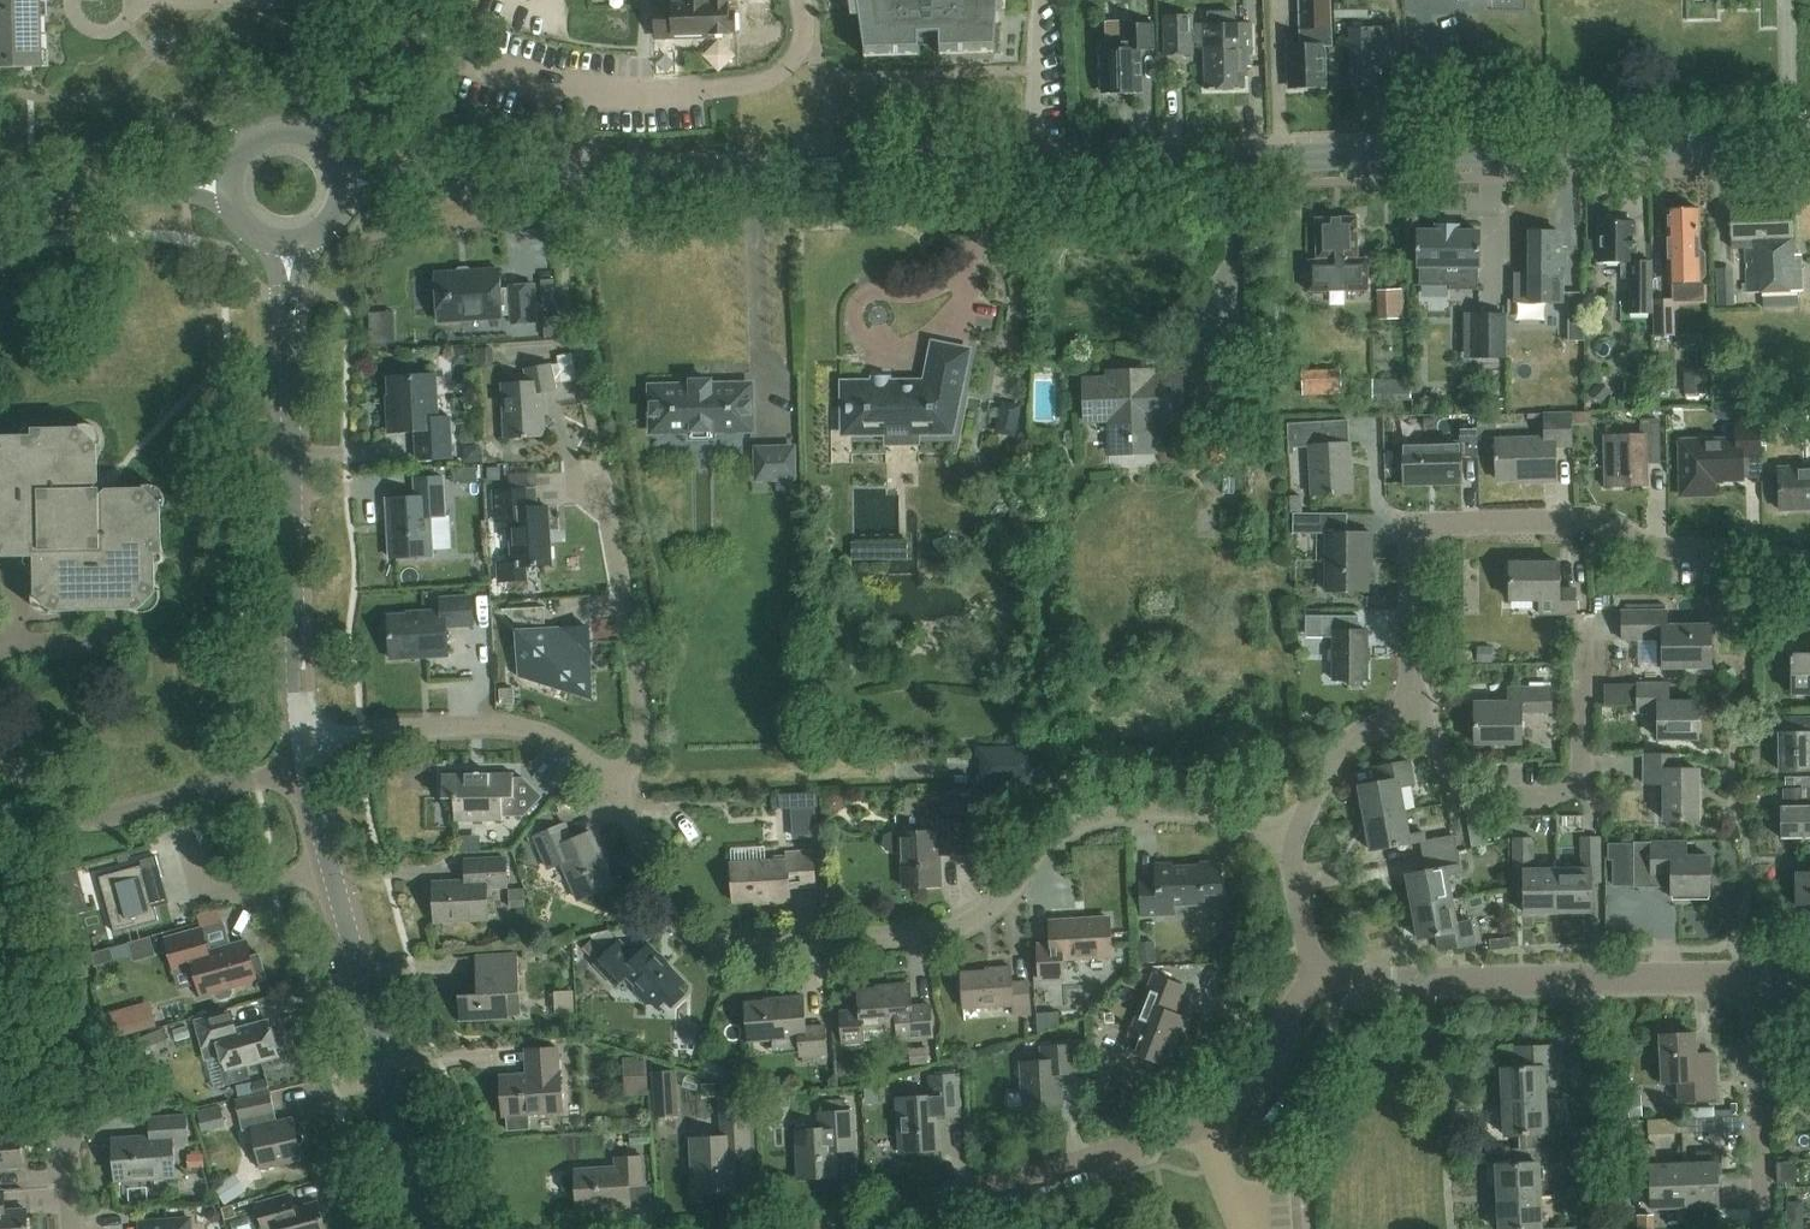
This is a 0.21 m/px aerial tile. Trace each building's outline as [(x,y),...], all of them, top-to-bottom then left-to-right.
[(43,66),(42,0),(0,0),(0,67),(43,66)] [(663,4),(654,4),(655,34),(660,34),(660,37),(679,36),(679,30),(709,29),(709,35),(731,34),(731,31),(737,31),(736,12),(730,12),(730,0),(663,0),(663,4)] [(857,12),(859,11),(865,47),(919,45),(919,31),(940,31),(940,45),(995,43),(999,0),(855,0),(857,12)] [(1329,0),(1298,0),(1299,45),(1289,45),(1290,88),(1324,87),(1323,45),(1331,45),(1329,0)] [(1368,7),(1334,7),(1334,17),(1369,17),(1368,7)] [(1197,46),(1205,46),(1206,89),(1244,88),(1244,76),(1247,76),(1247,66),(1252,66),(1251,22),(1235,23),(1235,11),(1208,11),(1208,23),(1197,24),(1197,26),(1191,26),(1191,14),(1165,14),(1166,53),(1191,52),(1192,41),(1197,41),(1197,46)] [(1106,23),(1107,49),(1102,50),(1104,93),(1141,91),(1139,49),(1153,49),(1152,23),(1130,24),(1130,22),(1106,23)] [(1389,63),(1388,27),(1349,28),(1351,87),(1376,86),(1375,72),(1381,71),(1381,63),(1389,63)] [(1795,255),(1792,206),(1731,208),(1733,249),(1745,248),(1748,294),(1803,293),(1801,255),(1795,255)] [(1669,284),(1688,283),(1688,282),(1698,282),(1704,276),(1704,255),(1698,249),(1698,209),(1666,209),(1667,250),(1669,250),(1669,284)] [(1316,219),(1317,259),(1307,259),(1307,292),(1369,290),(1368,258),(1358,258),(1357,218),(1316,219)] [(1601,263),(1630,263),(1631,313),(1652,312),(1652,261),(1636,262),(1636,247),(1632,247),(1632,221),(1600,222),(1601,263)] [(1418,232),(1417,266),(1419,266),(1418,285),(1450,286),(1450,290),(1478,291),(1478,267),(1480,267),(1480,232),(1458,232),(1458,226),(1435,226),(1435,232),(1418,232)] [(1562,302),(1562,292),(1562,274),(1566,274),(1566,250),(1561,250),(1561,232),(1531,232),(1531,303),(1562,303),(1562,302)] [(435,274),(438,322),(503,318),(503,316),(512,315),(512,324),(536,322),(533,284),(509,286),(510,289),(500,290),(498,269),(435,274)] [(1734,269),(1717,269),(1718,305),(1735,304),(1734,269)] [(1378,319),(1404,318),(1403,288),(1377,290),(1378,319)] [(1562,292),(1562,302),(1568,302),(1569,340),(1585,340),(1584,292),(1562,292)] [(1681,296),(1681,308),(1709,309),(1709,296),(1681,296)] [(1674,298),(1654,299),(1655,335),(1675,335),(1674,298)] [(1482,345),(1506,344),(1506,301),(1482,301),(1482,345)] [(946,428),(961,347),(928,341),(921,379),(884,380),(883,380),(883,382),(868,382),(868,380),(867,380),(867,381),(838,381),(839,405),(846,405),(846,430),(946,428)] [(1155,374),(1155,368),(1105,370),(1105,378),(1084,379),(1086,421),(1110,420),(1111,440),(1154,438),(1153,419),(1184,418),(1183,404),(1220,402),(1217,344),(1191,345),(1193,376),(1182,376),(1182,373),(1155,374)] [(554,389),(553,384),(578,380),(573,349),(556,352),(558,363),(526,369),(528,382),(501,384),(505,438),(523,437),(523,439),(544,438),(541,391),(554,389)] [(1302,372),(1303,396),(1342,394),(1341,370),(1302,372)] [(1718,386),(1732,398),(1746,383),(1732,370),(1718,386)] [(389,378),(391,410),(387,410),(388,433),(416,431),(417,460),(451,458),(449,418),(437,419),(435,376),(389,378)] [(1410,400),(1410,379),(1373,379),(1373,400),(1410,400)] [(686,387),(646,388),(647,431),(685,430),(685,436),(709,436),(709,429),(746,428),(744,385),(705,386),(704,380),(701,380),(688,380),(688,381),(685,381),(686,387)] [(995,432),(1015,436),(1022,404),(1002,400),(995,432)] [(1573,446),(1573,422),(1591,421),(1591,411),(1546,413),(1546,416),(1554,416),(1555,437),(1495,438),(1496,460),(1498,460),(1499,479),(1528,478),(1528,481),(1557,481),(1556,446),(1573,446)] [(1737,438),(1688,439),(1688,443),(1684,445),(1682,448),(1682,460),(1680,460),(1681,495),(1715,493),(1714,480),(1743,479),(1743,461),(1761,460),(1760,412),(1736,413),(1737,438)] [(1349,419),(1323,421),(1323,420),(1288,422),(1290,453),(1294,453),(1294,445),(1309,444),(1312,494),(1353,492),(1350,442),(1349,419)] [(1607,486),(1647,485),(1647,463),(1661,463),(1660,423),(1641,424),(1641,435),(1605,436),(1606,452),(1611,452),(1611,464),(1606,465),(1607,486)] [(1478,427),(1460,428),(1460,442),(1404,443),(1405,484),(1461,483),(1461,456),(1479,456),(1478,427)] [(40,552),(41,607),(154,605),(153,550),(160,550),(158,492),(103,493),(101,495),(98,491),(95,488),(96,486),(95,431),(38,432),(38,439),(0,440),(0,553),(40,552)] [(464,463),(481,461),(479,444),(463,445),(464,463)] [(754,445),(754,482),(777,482),(777,490),(794,490),(794,481),(797,481),(796,444),(754,445)] [(478,482),(477,467),(453,468),(454,483),(478,482)] [(1779,468),(1780,509),(1809,508),(1809,467),(1779,468)] [(414,479),(415,497),(386,499),(389,558),(434,556),(432,521),(445,520),(443,477),(414,479)] [(509,521),(511,560),(497,561),(498,582),(528,581),(528,566),(550,564),(547,507),(527,508),(526,490),(498,492),(493,492),(494,521),(509,521)] [(1347,513),(1304,512),(1304,513),(1302,513),(1301,495),(1289,495),(1290,513),(1294,513),(1293,533),(1304,533),(1327,533),(1327,590),(1368,590),(1368,558),(1372,558),(1372,532),(1347,532),(1347,513)] [(870,563),(907,561),(904,502),(867,504),(870,563)] [(1511,562),(1512,599),(1542,599),(1542,613),(1576,613),(1577,589),(1559,589),(1559,561),(1511,562)] [(899,601),(925,602),(925,582),(900,581),(899,601)] [(440,599),(440,610),(406,612),(406,614),(388,615),(390,659),(448,656),(447,627),(472,626),(471,597),(440,599)] [(519,625),(546,623),(545,607),(503,610),(519,625)] [(1709,625),(1666,626),(1666,610),(1622,611),(1622,640),(1663,640),(1663,668),(1710,667),(1709,625)] [(1364,679),(1368,679),(1368,630),(1359,630),(1359,615),(1323,615),(1306,615),(1306,637),(1322,637),(1322,635),(1334,635),(1334,679),(1350,679),(1350,685),(1364,685),(1364,679)] [(593,698),(589,627),(517,630),(519,676),(593,698)] [(1790,655),(1790,663),(1792,663),(1792,693),(1809,693),(1809,655),(1790,655)] [(1637,684),(1638,712),(1658,712),(1658,739),(1699,738),(1698,701),(1669,701),(1668,684),(1637,684)] [(1521,711),(1545,711),(1552,711),(1552,686),(1546,686),(1512,687),(1511,702),(1475,702),(1476,744),(1521,743),(1521,711)] [(499,689),(500,703),(514,703),(514,688),(499,689)] [(1784,718),(1784,732),(1779,732),(1780,771),(1809,770),(1809,717),(1784,718)] [(980,782),(1037,780),(1036,746),(978,748),(980,782)] [(1664,783),(1664,820),(1698,820),(1698,769),(1678,769),(1678,754),(1645,754),(1645,783),(1664,783)] [(1365,819),(1404,812),(1400,788),(1413,785),(1409,762),(1375,768),(1378,783),(1360,786),(1365,819)] [(449,805),(454,808),(454,821),(502,820),(502,815),(523,815),(542,796),(523,777),(513,777),(513,772),(442,773),(442,797),(444,797),(446,802),(449,805)] [(977,796),(943,797),(944,815),(979,813),(977,796)] [(1781,806),(1782,838),(1809,838),(1809,805),(1781,806)] [(549,830),(563,824),(555,808),(542,815),(549,830)] [(1404,812),(1365,819),(1371,850),(1421,841),(1424,856),(1457,850),(1455,835),(1425,840),(1423,831),(1408,834),(1404,812)] [(964,820),(941,822),(939,822),(939,818),(923,819),(924,833),(894,834),(895,853),(900,852),(903,887),(941,885),(939,854),(966,853),(964,820)] [(563,824),(549,830),(533,836),(547,869),(562,863),(577,900),(613,885),(590,832),(571,840),(564,823),(563,824)] [(1558,869),(1557,912),(1592,912),(1592,882),(1601,882),(1601,838),(1581,838),(1582,869),(1558,869)] [(1557,912),(1558,869),(1533,869),(1533,839),(1514,839),(1514,882),(1525,882),(1525,912),(1557,912)] [(1665,876),(1672,876),(1672,894),(1709,894),(1709,856),(1686,856),(1686,842),(1634,842),(1635,885),(1665,885),(1665,876)] [(1414,906),(1451,899),(1447,876),(1461,873),(1457,850),(1424,856),(1427,871),(1408,874),(1414,906)] [(789,887),(815,886),(814,851),(786,852),(787,859),(731,863),(733,900),(767,899),(767,903),(790,902),(789,887)] [(464,861),(465,882),(432,883),(434,922),(488,919),(487,888),(508,887),(506,859),(464,861)] [(1204,904),(1204,894),(1222,894),(1221,866),(1215,866),(1211,863),(1201,863),(1198,867),(1156,868),(1157,883),(1141,884),(1142,915),(1173,914),(1173,905),(1204,904)] [(161,921),(146,866),(102,877),(117,933),(161,921)] [(1796,872),(1797,905),(1809,905),(1809,872),(1796,872)] [(524,887),(509,888),(511,907),(525,906),(524,887)] [(1451,899),(1414,906),(1420,938),(1437,935),(1440,950),(1474,943),(1470,920),(1456,923),(1451,899)] [(1052,921),(1053,944),(1038,945),(1040,981),(1062,979),(1061,960),(1110,957),(1107,917),(1052,921)] [(168,939),(176,971),(196,966),(204,995),(259,980),(248,942),(211,952),(205,929),(168,939)] [(1500,938),(1500,948),(1510,947),(1510,937),(1500,938)] [(685,994),(679,987),(684,982),(649,943),(635,957),(619,940),(595,963),(615,984),(626,974),(657,1007),(662,1002),(669,1009),(685,994)] [(478,994),(459,995),(460,1021),(496,1019),(509,1018),(508,1015),(520,1015),(517,954),(475,957),(478,994)] [(992,967),(992,971),(961,972),(963,1009),(1013,1006),(1013,1016),(1030,1015),(1028,982),(1012,983),(1011,966),(992,967)] [(1174,1013),(1185,986),(1154,975),(1131,1036),(1143,1040),(1138,1054),(1168,1065),(1186,1018),(1174,1013)] [(858,991),(859,1011),(840,1012),(842,1044),(863,1042),(862,1029),(897,1027),(898,1040),(933,1038),(931,1006),(912,1008),(911,985),(887,987),(888,989),(858,991)] [(800,1056),(803,1056),(803,1062),(817,1061),(816,1055),(826,1054),(824,1025),(806,1027),(803,995),(775,997),(776,1001),(745,1004),(748,1041),(798,1037),(800,1056)] [(111,1012),(118,1037),(157,1026),(150,1001),(111,1012)] [(232,1011),(194,1022),(205,1059),(220,1055),(224,1068),(221,1068),(226,1085),(251,1078),(247,1064),(279,1055),(269,1021),(237,1030),(232,1011)] [(1680,1102),(1715,1100),(1714,1064),(1696,1065),(1694,1033),(1668,1035),(1668,1038),(1661,1038),(1663,1083),(1679,1082),(1680,1102)] [(524,1045),(526,1075),(500,1076),(503,1117),(508,1116),(509,1129),(531,1128),(530,1115),(563,1113),(560,1072),(558,1072),(557,1043),(524,1045)] [(1042,1047),(1043,1062),(1021,1063),(1024,1109),(1062,1107),(1059,1076),(1079,1075),(1077,1046),(1042,1047)] [(1505,1103),(1546,1100),(1545,1070),(1554,1070),(1553,1047),(1515,1048),(1515,1067),(1503,1068),(1505,1103)] [(623,1078),(647,1077),(646,1059),(639,1059),(638,1056),(623,1057),(623,1078)] [(930,1077),(931,1096),(898,1098),(901,1151),(942,1149),(940,1117),(959,1116),(957,1075),(930,1077)] [(239,1097),(269,1090),(267,1078),(236,1085),(239,1097)] [(298,1132),(296,1132),(293,1116),(277,1120),(270,1092),(235,1100),(242,1130),(251,1128),(260,1168),(302,1159),(299,1143),(300,1142),(302,1141),(302,1140),(303,1139),(303,1138),(303,1136),(302,1135),(301,1133),(300,1133),(298,1132)] [(1536,1149),(1574,1147),(1574,1132),(1547,1133),(1546,1100),(1505,1103),(1506,1136),(1536,1135),(1536,1149)] [(798,1178),(836,1176),(835,1143),(854,1142),(852,1111),(819,1113),(820,1129),(796,1130),(798,1178)] [(186,1140),(185,1113),(151,1116),(152,1137),(115,1140),(118,1178),(173,1174),(170,1141),(186,1140)] [(775,1114),(775,1129),(797,1129),(797,1113),(775,1114)] [(748,1117),(722,1119),(723,1136),(691,1138),(694,1192),(734,1190),(733,1157),(749,1156),(748,1117)] [(1682,1118),(1683,1133),(1714,1132),(1714,1117),(1682,1118)] [(1683,1133),(1682,1118),(1648,1119),(1648,1134),(1683,1133)] [(0,1132),(0,1167),(23,1165),(20,1131),(0,1132)] [(1686,1208),(1684,1163),(1656,1165),(1655,1144),(1634,1145),(1636,1178),(1650,1178),(1652,1209),(1686,1208)] [(1500,1198),(1542,1197),(1540,1164),(1575,1162),(1574,1147),(1536,1149),(1537,1163),(1498,1165),(1500,1198)] [(1684,1163),(1686,1208),(1719,1206),(1717,1174),(1722,1174),(1721,1152),(1697,1153),(1697,1163),(1684,1163)] [(643,1155),(615,1157),(615,1167),(575,1169),(577,1208),(608,1206),(609,1208),(630,1207),(629,1185),(644,1184),(643,1155)] [(1776,1162),(1777,1181),(1797,1180),(1796,1161),(1776,1162)] [(318,1200),(289,1208),(285,1194),(256,1202),(263,1228),(280,1224),(281,1228),(326,1228),(318,1200)] [(1542,1197),(1500,1198),(1501,1228),(1543,1228),(1542,1197)] [(26,1208),(0,1210),(0,1228),(27,1228),(26,1208)] [(190,1217),(140,1221),(140,1228),(191,1228),(190,1217)]
